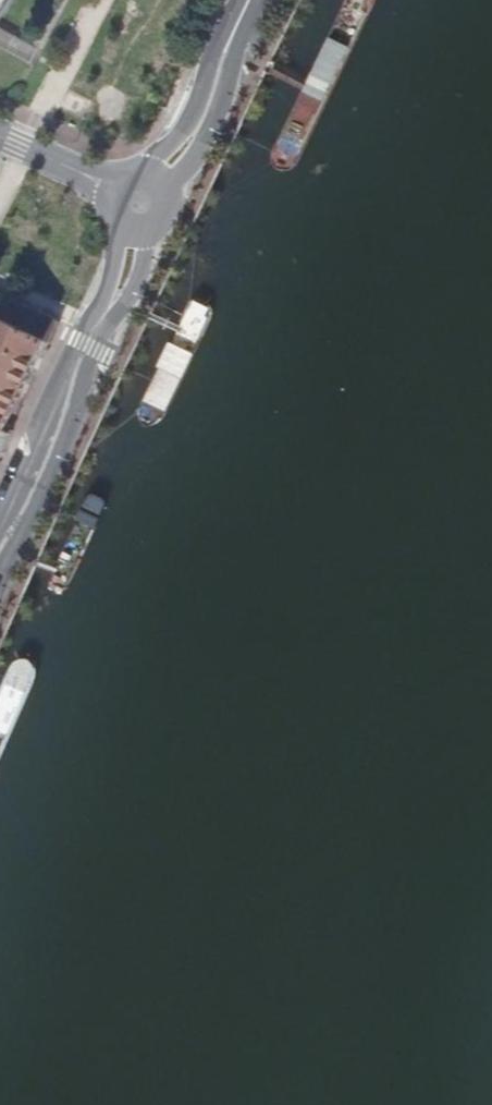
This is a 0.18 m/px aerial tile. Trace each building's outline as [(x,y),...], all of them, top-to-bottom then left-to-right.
[(13,0),(0,0),(0,20),(13,0)] [(4,429),(23,388),(25,385),(46,342),(51,343),(62,320),(8,295),(0,312),(0,427),(4,429)] [(1,454),(11,432),(4,429),(0,427),(0,453),(1,454)]
